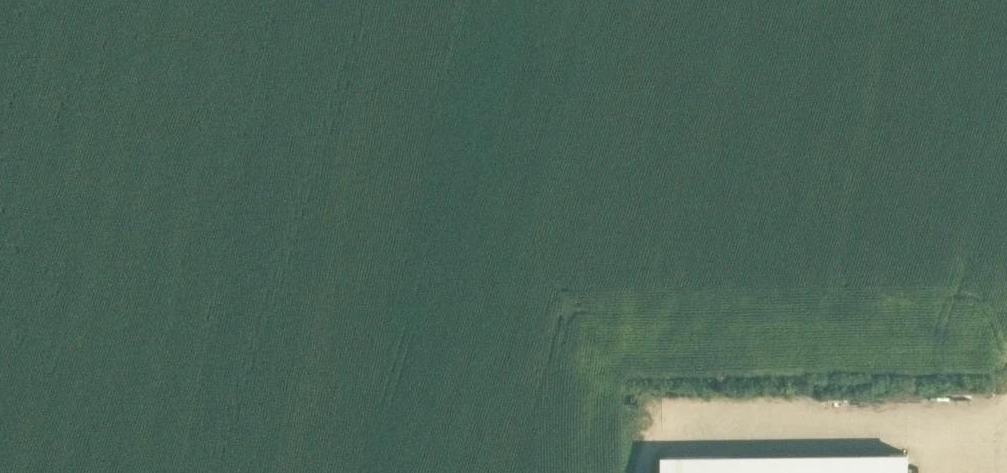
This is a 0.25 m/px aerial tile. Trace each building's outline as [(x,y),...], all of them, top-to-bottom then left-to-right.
[(909,454),(736,456),(663,457),(664,472),(909,472),(909,454)]
